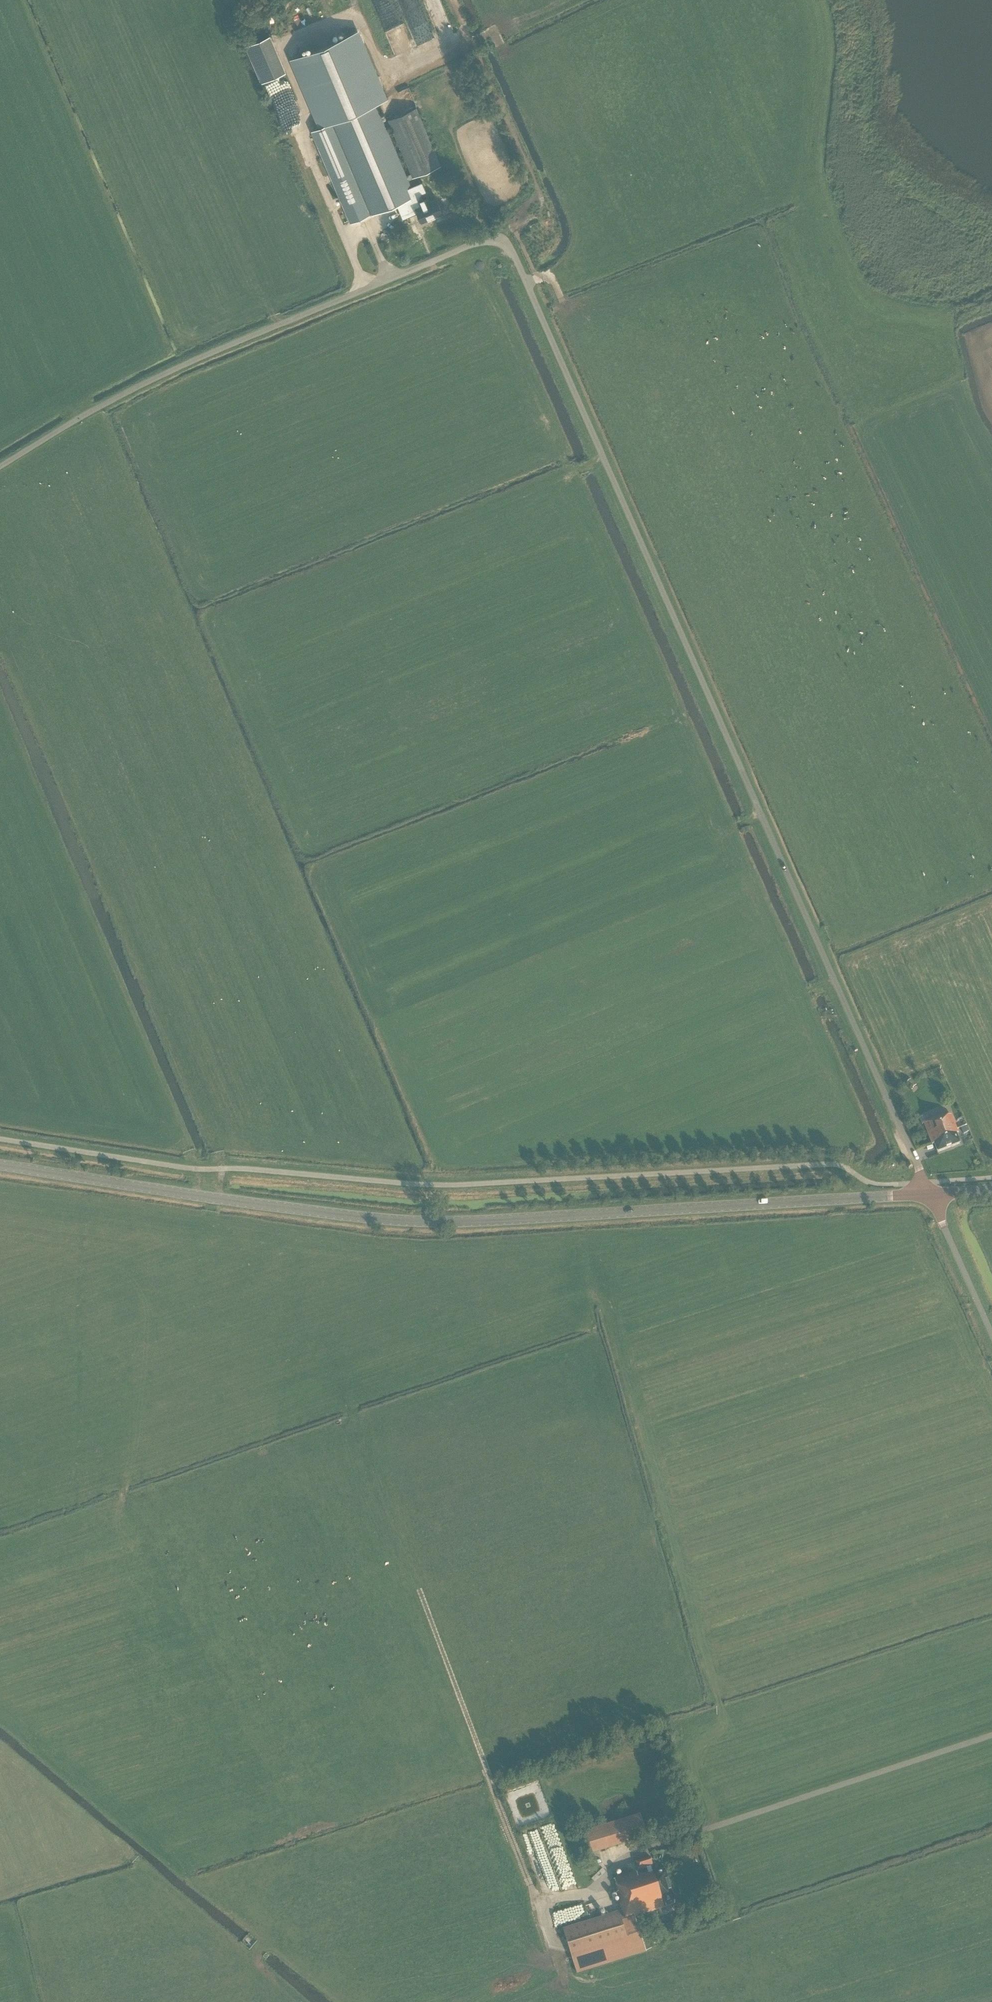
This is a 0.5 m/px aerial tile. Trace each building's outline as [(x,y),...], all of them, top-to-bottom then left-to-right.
[(426,16),(410,23),(412,30),(428,23),(426,16)] [(422,221),(443,213),(437,199),(424,204),(419,193),(415,195),(409,179),(441,165),(417,108),(388,120),(411,173),(407,175),(377,104),(381,102),(351,29),(292,54),(321,124),(331,120),(332,122),(313,130),(312,131),(325,161),(351,222),(370,214),(370,215),(396,204),(401,215),(417,208),(422,221)] [(268,35),(245,45),(262,82),(285,72),(268,35)] [(313,130),(312,127),(293,135),(306,168),(325,161),(312,131),(313,130)] [(324,182),(325,181),(325,180),(326,178),(326,177),(326,175),(326,174),(325,172),(324,171),(323,170),(322,169),(321,169),(319,169),(318,169),(316,169),(315,170),(313,170),(312,171),(312,173),(311,174),(311,176),(311,177),(311,179),(312,180),(313,181),(314,182),(315,183),(316,184),(318,184),(319,184),(321,184),(322,183),(324,182)] [(535,284),(545,282),(543,274),(534,276),(535,284)] [(823,996),(817,998),(821,1008),(827,1005),(823,996)] [(917,1086),(911,1080),(906,1085),(912,1091),(917,1086)] [(924,1123),(930,1139),(932,1145),(935,1144),(938,1152),(959,1143),(955,1134),(957,1133),(950,1115),(944,1118),(942,1115),(924,1123)] [(639,1814),(581,1832),(588,1856),(646,1837),(639,1814)] [(555,1825),(521,1836),(541,1895),(574,1884),(567,1864),(557,1868),(555,1860),(548,1862),(546,1856),(563,1850),(555,1825)] [(616,1893),(621,1911),(562,1929),(576,1973),(645,1951),(634,1916),(675,1904),(664,1868),(651,1872),(650,1867),(652,1866),(649,1857),(635,1861),(637,1870),(647,1868),(648,1873),(637,1876),(636,1872),(614,1879),(618,1892),(616,1893)] [(250,1934),(242,1943),(250,1950),(257,1941),(250,1934)]
